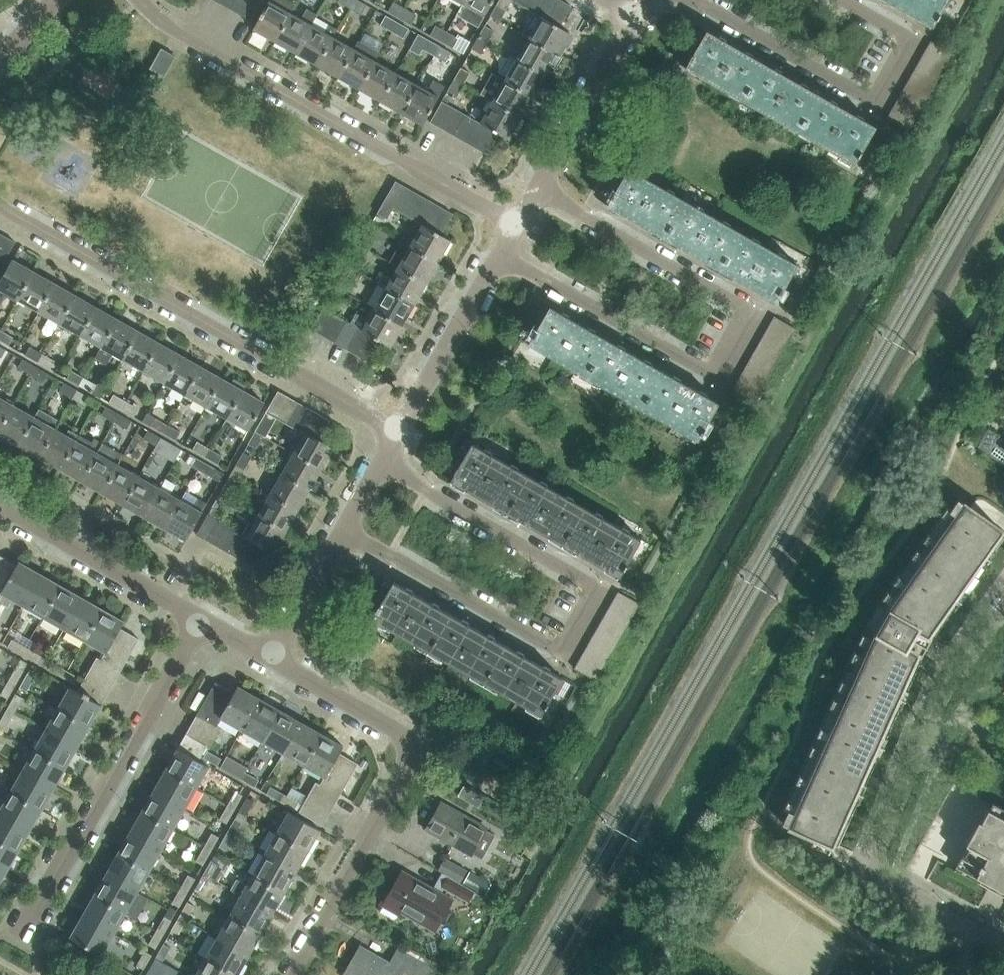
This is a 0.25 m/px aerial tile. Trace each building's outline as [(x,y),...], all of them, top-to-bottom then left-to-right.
[(220,4),(230,10),(236,0),(222,0),(220,4)] [(230,10),(241,16),(250,0),(236,0),(230,10)] [(262,0),(250,0),(241,16),(252,22),(264,1),(262,0)] [(291,13),(296,5),(287,0),(269,0),(269,1),(253,30),(264,36),(275,42),(291,13)] [(350,8),(354,0),(339,0),(338,2),(350,8)] [(350,8),(361,15),(367,5),(358,0),(354,0),(350,8)] [(493,0),(465,0),(463,4),(457,14),(479,26),(493,0)] [(490,16),(500,22),(512,0),(499,0),(490,16)] [(544,0),(530,0),(525,7),(535,13),(537,14),(544,0)] [(559,0),(544,0),(537,14),(548,20),(559,0)] [(571,6),(560,0),(559,0),(548,20),(560,27),(571,6)] [(933,27),(948,0),(886,0),(933,27)] [(388,12),(400,18),(405,8),(393,2),(388,12)] [(400,18),(411,25),(416,15),(405,8),(400,18)] [(295,54),(312,25),(291,13),(275,42),(295,54)] [(569,33),(569,32),(560,27),(548,20),(537,14),(535,13),(523,35),(529,38),(557,54),(557,53),(562,45),(568,47),(573,38),(569,33)] [(391,32),(397,22),(386,16),(380,25),(391,32)] [(295,54),(317,66),(333,37),(337,29),(315,17),(312,25),(295,54)] [(397,22),(391,32),(406,40),(412,30),(397,22)] [(430,35),(442,42),(448,33),(436,26),(430,35)] [(488,43),(494,31),(485,26),(478,37),(488,43)] [(742,100),(763,63),(707,31),(686,68),(742,100)] [(442,42),(453,48),(459,39),(448,33),(442,42)] [(422,49),(428,40),(418,34),(409,49),(419,55),(422,49)] [(317,66),(338,78),(354,49),(333,37),(317,66)] [(488,43),(478,37),(471,49),(481,54),(488,43)] [(557,55),(557,54),(529,38),(517,59),(545,75),(556,55),(557,55)] [(428,40),(422,49),(433,55),(439,46),(428,40)] [(953,54),(931,41),(926,51),(947,63),(953,54)] [(439,46),(433,55),(445,62),(451,52),(439,46)] [(174,57),(160,48),(148,70),(163,78),(174,57)] [(338,78),(359,89),(375,61),(354,49),(338,78)] [(947,63),(926,51),(920,61),(942,73),(947,63)] [(505,80),(533,96),(545,75),(517,59),(505,80)] [(359,89),(380,101),(396,73),(375,61),(359,89)] [(942,73),(920,61),(915,70),(936,83),(942,73)] [(798,132),(819,95),(763,63),(742,100),(798,132)] [(464,85),(470,73),(461,68),(454,79),(464,85)] [(936,83),(915,70),(909,80),(931,92),(936,83)] [(380,101),(401,113),(417,84),(396,73),(380,101)] [(464,85),(454,79),(447,91),(457,96),(464,85)] [(417,84),(401,113),(423,125),(445,86),(433,80),(428,90),(417,84)] [(533,96),(505,80),(493,101),(521,117),(533,96)] [(931,92),(909,80),(904,90),(925,102),(931,92)] [(925,102),(904,90),(898,99),(920,111),(925,102)] [(798,132),(855,164),(876,127),(819,95),(798,132)] [(920,111),(898,99),(893,109),(915,121),(920,111)] [(453,108),(442,101),(430,122),(442,129),(453,108)] [(521,117),(493,101),(480,123),(509,139),(521,117)] [(465,114),(454,108),(442,129),(453,135),(465,114)] [(915,121),(893,109),(888,118),(909,131),(915,121)] [(476,121),(465,114),(453,135),(464,142),(476,121)] [(487,126),(480,123),(476,121),(464,142),(475,147),(487,126)] [(499,133),(487,126),(475,147),(487,154),(499,133)] [(608,206),(664,238),(684,200),(629,169),(608,206)] [(407,188),(396,181),(384,202),(393,208),(395,209),(407,188)] [(419,194),(407,188),(395,209),(407,215),(419,194)] [(430,201),(419,194),(407,215),(418,222),(430,201)] [(664,238),(721,270),(742,233),(684,200),(664,238)] [(441,207),(430,201),(418,222),(422,224),(429,228),(441,207)] [(384,202),(377,213),(387,219),(393,208),(384,202)] [(453,214),(441,207),(429,228),(441,235),(453,214)] [(410,246),(438,262),(451,240),(441,235),(429,228),(422,224),(410,246)] [(359,245),(369,250),(376,238),(366,233),(359,245)] [(742,233),(721,270),(777,302),(798,265),(742,233)] [(5,236),(0,245),(0,260),(4,262),(16,242),(5,236)] [(359,245),(352,257),(362,262),(369,250),(359,245)] [(410,246),(398,267),(426,283),(438,262),(410,246)] [(17,302),(34,272),(13,260),(0,282),(0,292),(17,302)] [(426,283),(398,267),(386,288),(415,304),(426,283)] [(17,302),(38,314),(55,284),(34,272),(17,302)] [(335,287),(345,293),(351,281),(342,275),(335,287)] [(38,314),(59,326),(76,296),(55,284),(38,314)] [(345,293),(335,287),(327,302),(338,308),(345,293)] [(386,288),(374,309),(403,325),(415,304),(386,288)] [(59,326),(80,337),(97,308),(76,296),(59,326)] [(606,339),(550,307),(528,344),(585,376),(606,339)] [(80,337),(101,349),(118,319),(97,308),(80,337)] [(335,315),(323,309),(312,329),(323,336),(335,315)] [(403,325),(374,309),(362,331),(369,335),(381,341),(390,347),(403,325)] [(335,315),(323,336),(334,342),(346,322),(335,315)] [(796,329),(775,317),(769,327),(791,339),(796,329)] [(101,349),(122,361),(139,331),(118,319),(101,349)] [(346,322),(334,342),(346,349),(358,328),(346,322)] [(791,339),(769,327),(764,336),(785,349),(791,339)] [(369,335),(362,331),(358,328),(346,349),(357,355),(369,335)] [(0,332),(0,341),(9,346),(14,338),(1,330),(0,332)] [(122,361),(143,373),(159,343),(139,331),(122,361)] [(381,341),(369,335),(357,355),(369,362),(381,341)] [(785,349),(764,336),(758,346),(780,358),(785,349)] [(662,371),(606,339),(585,376),(641,408),(662,371)] [(143,373),(163,385),(180,355),(159,343),(143,373)] [(780,358),(758,346),(753,355),(774,368),(780,358)] [(26,355),(38,362),(43,354),(30,347),(26,355)] [(43,354),(38,362),(51,369),(55,361),(43,354)] [(163,385),(184,397),(201,367),(180,355),(163,385)] [(774,368),(753,355),(747,365),(769,377),(774,368)] [(35,366),(23,359),(18,367),(31,374),(35,366)] [(769,377),(747,365),(742,375),(763,387),(769,377)] [(43,382),(48,373),(35,366),(31,374),(43,382)] [(184,397),(205,409),(222,379),(201,367),(184,397)] [(67,379),(80,386),(85,378),(72,371),(67,379)] [(641,408),(697,440),(718,403),(662,371),(641,408)] [(763,387),(742,375),(736,384),(758,397),(763,387)] [(85,378),(80,386),(93,393),(97,385),(85,378)] [(243,391),(222,379),(205,409),(226,420),(243,391)] [(60,391),(73,398),(77,390),(65,383),(60,391)] [(758,397),(736,384),(731,394),(752,406),(758,397)] [(77,390),(73,398),(85,405),(90,397),(77,390)] [(243,391),(226,420),(248,433),(264,403),(243,391)] [(288,397),(278,391),(267,411),(276,416),(277,417),(288,397)] [(14,403),(0,395),(0,428),(14,403)] [(110,403),(122,410),(127,402),(114,395),(110,403)] [(288,397),(277,417),(287,422),(298,402),(288,397)] [(127,402),(122,410),(134,417),(139,409),(127,402)] [(309,409),(298,402),(287,422),(295,427),(298,429),(309,409)] [(19,445),(35,415),(14,403),(0,428),(0,434),(19,445)] [(102,415),(114,422),(119,414),(107,407),(102,415)] [(329,420),(309,409),(298,429),(303,431),(303,430),(318,439),(329,420)] [(276,416),(267,411),(260,423),(270,428),(276,416)] [(119,414),(114,422),(127,429),(132,421),(119,414)] [(56,427),(35,415),(19,445),(39,457),(56,427)] [(169,425),(156,418),(151,427),(164,434),(169,425)] [(164,434),(176,441),(181,433),(169,425),(164,434)] [(77,439),(56,427),(39,457),(60,469),(77,439)] [(298,440),(291,452),(321,469),(333,447),(318,439),(303,430),(303,431),(298,429),(295,427),(290,435),(298,440)] [(995,443),(999,435),(988,429),(978,447),(1003,466),(1003,449),(995,443)] [(161,438),(149,431),(144,439),(156,446),(161,438)] [(161,438),(156,446),(169,453),(174,445),(161,438)] [(98,451),(77,439),(60,469),(81,480),(98,451)] [(210,449),(198,442),(193,450),(206,457),(210,449)] [(249,442),(243,452),(253,458),(258,448),(249,442)] [(451,480),(507,512),(528,475),(472,443),(451,480)] [(210,449),(206,457),(218,464),(223,456),(210,449)] [(118,462),(98,451),(81,480),(102,492),(118,462)] [(253,458),(243,452),(236,465),(245,471),(253,458)] [(279,473),(309,490),(321,469),(291,452),(279,473)] [(203,461),(190,454),(186,462),(198,470),(203,461)] [(211,477),(215,468),(203,461),(198,470),(211,477)] [(102,492),(123,504),(140,474),(119,463),(102,492)] [(309,490),(279,473),(276,471),(271,479),(275,481),(268,494),(297,510),(309,490)] [(123,504),(144,516),(161,486),(140,474),(123,504)] [(584,507),(528,475),(507,512),(563,544),(584,507)] [(225,484),(220,494),(229,499),(235,490),(225,484)] [(144,516),(165,528),(182,498),(161,486),(144,516)] [(229,499),(220,494),(212,507),(222,513),(229,499)] [(268,494),(256,514),(285,531),(297,510),(268,494)] [(203,510),(182,498),(165,528),(186,540),(203,510)] [(780,815),(785,817),(782,823),(791,826),(795,828),(852,853),(853,851),(839,845),(923,657),(915,652),(925,634),(933,639),(1003,539),(1003,532),(969,507),(965,505),(965,504),(961,501),(958,499),(954,504),(950,501),(876,605),(865,625),(780,815)] [(641,539),(584,507),(563,544),(620,576),(641,539)] [(278,555),(286,541),(281,538),(285,531),(256,514),(244,535),(244,536),(256,543),(278,555)] [(218,520),(208,515),(197,535),(207,540),(218,520)] [(244,535),(218,520),(207,540),(245,562),(256,543),(244,536),(244,535)] [(15,568),(0,560),(0,597),(2,593),(1,593),(15,568)] [(23,605),(40,574),(19,562),(15,568),(1,593),(2,593),(23,605)] [(43,617),(61,586),(40,574),(23,605),(43,617)] [(429,651),(450,614),(393,582),(372,619),(429,651)] [(82,597),(61,586),(43,617),(64,629),(82,597)] [(640,604),(618,592),(612,601),(634,613),(640,604)] [(103,609),(82,597),(64,629),(85,641),(103,609)] [(629,623),(634,613),(612,601),(607,611),(629,623)] [(107,653),(120,628),(124,622),(103,609),(85,641),(106,652),(107,653)] [(629,623),(607,611),(602,620),(623,633),(629,623)] [(485,683),(506,646),(450,614),(429,651),(485,683)] [(623,633),(602,620),(596,630),(618,642),(623,633)] [(139,639),(120,628),(107,653),(106,652),(101,660),(121,671),(139,639)] [(618,642),(596,630),(591,640),(612,652),(618,642)] [(8,647),(22,654),(26,648),(12,640),(8,647)] [(612,652),(591,640),(585,649),(607,661),(612,652)] [(485,683),(541,715),(562,678),(506,646),(485,683)] [(26,648),(22,654),(36,662),(40,655),(26,648)] [(607,661),(585,649),(580,659),(601,671),(607,661)] [(121,671),(101,660),(97,657),(91,669),(114,682),(121,671)] [(601,671),(580,659),(574,668),(596,681),(601,671)] [(52,662),(48,669),(62,677),(66,670),(52,662)] [(9,681),(16,685),(24,671),(17,667),(9,681)] [(114,682),(91,669),(84,680),(108,694),(114,682)] [(66,670),(62,677),(76,685),(80,678),(66,670)] [(20,688),(27,691),(35,677),(28,673),(20,688)] [(108,694),(84,680),(78,692),(101,705),(108,694)] [(16,685),(9,681),(1,695),(8,699),(16,685)] [(216,727),(217,726),(221,718),(220,718),(234,693),(215,683),(197,716),(216,727)] [(220,718),(221,718),(241,730),(259,698),(238,686),(234,693),(220,718)] [(101,705),(78,692),(70,687),(58,709),(89,727),(101,705)] [(23,698),(16,694),(8,708),(15,712),(23,698)] [(259,698),(241,730),(262,742),(280,710),(259,698)] [(15,712),(8,708),(0,722),(7,726),(15,712)] [(89,727),(58,709),(46,730),(77,748),(89,727)] [(280,710),(262,742),(283,753),(301,722),(280,710)] [(216,727),(197,716),(191,727),(214,740),(221,728),(217,726),(216,727)] [(283,753),(304,765),(322,734),(301,722),(283,753)] [(214,740),(191,727),(184,738),(205,750),(207,747),(209,749),(214,740)] [(77,748),(46,730),(34,751),(65,768),(77,748)] [(304,765),(325,777),(326,777),(339,753),(343,746),(322,734),(304,765)] [(205,750),(184,738),(178,749),(199,761),(205,750)] [(166,771),(197,788),(209,767),(199,761),(178,749),(166,771)] [(34,751),(22,771),(53,789),(65,768),(34,751)] [(222,759),(208,751),(204,758),(218,766),(222,759)] [(339,753),(326,777),(325,777),(320,785),(316,782),(316,783),(340,796),(358,764),(339,753)] [(226,758),(220,767),(227,771),(241,779),(245,772),(247,770),(226,758)] [(53,789),(22,771),(10,792),(42,810),(53,789)] [(154,792),(185,809),(197,788),(166,771),(154,792)] [(255,787),(259,780),(245,772),(241,779),(255,787)] [(340,796),(316,783),(310,793),(334,806),(340,796)] [(281,802),(285,795),(271,787),(267,794),(281,802)] [(10,792),(0,810),(0,814),(30,831),(42,810),(10,792)] [(142,812),(174,830),(185,809),(154,792),(142,812)] [(243,796),(236,792),(228,806),(235,810),(243,796)] [(329,815),(334,806),(310,793),(305,802),(329,815)] [(295,810),(299,803),(285,795),(281,802),(295,810)] [(239,813),(246,817),(254,802),(247,798),(239,813)] [(323,826),(329,815),(305,802),(299,812),(323,826)] [(426,829),(472,855),(487,829),(442,803),(426,829)] [(235,810),(228,806),(220,820),(227,824),(235,810)] [(960,851),(980,861),(970,879),(987,889),(989,889),(990,890),(993,886),(997,879),(1003,883),(1003,811),(997,824),(979,814),(960,851)] [(130,833),(162,851),(174,830),(142,812),(130,833)] [(289,812),(277,834),(309,851),(321,830),(289,812)] [(18,852),(30,831),(0,814),(0,842),(18,852)] [(243,823),(236,819),(228,833),(235,837),(243,823)] [(162,851),(130,833),(119,854),(150,872),(162,851)] [(235,837),(228,833),(220,847),(227,851),(235,837)] [(219,838),(212,834),(205,848),(212,852),(219,838)] [(277,834),(265,855),(297,872),(309,851),(277,834)] [(6,873),(18,852),(0,842),(0,869),(6,873)] [(212,852),(205,848),(197,862),(204,866),(212,852)] [(138,893),(150,872),(119,854),(107,875),(138,893)] [(265,855),(254,876),(285,893),(297,872),(265,855)] [(439,869),(461,882),(467,871),(445,859),(439,869)] [(212,861),(204,875),(211,879),(219,865),(212,861)] [(402,872),(383,904),(414,922),(416,918),(437,930),(453,901),(402,872)] [(138,893),(107,875),(95,896),(127,914),(138,893)] [(204,875),(196,889),(203,893),(211,879),(204,875)] [(189,876),(181,890),(188,894),(196,880),(189,876)] [(254,876),(242,897),(273,914),(285,893),(254,876)] [(443,888),(470,903),(476,891),(449,877),(443,888)] [(181,890),(173,904),(180,908),(188,894),(181,890)] [(95,896),(83,917),(115,935),(127,914),(95,896)] [(242,897),(230,918),(261,935),(273,914),(242,897)] [(188,903),(180,917),(188,921),(195,907),(188,903)] [(115,935),(83,917),(71,939),(103,956),(115,935)] [(165,917),(158,931),(165,935),(172,921),(165,917)] [(180,917),(173,931),(180,935),(188,921),(180,917)] [(230,918),(218,938),(250,956),(261,935),(230,918)] [(158,931),(150,945),(157,949),(165,935),(158,931)] [(234,974),(239,974),(250,956),(218,938),(207,959),(234,974)] [(165,945),(157,959),(164,963),(172,949),(165,945)] [(431,966),(398,948),(389,962),(360,945),(346,969),(356,974),(402,974),(404,971),(410,974),(426,974),(431,966)] [(146,952),(138,966),(145,970),(153,956),(146,952)] [(149,973),(153,974),(157,974),(164,963),(157,959),(149,973)] [(207,959),(198,974),(234,974),(207,959)]
